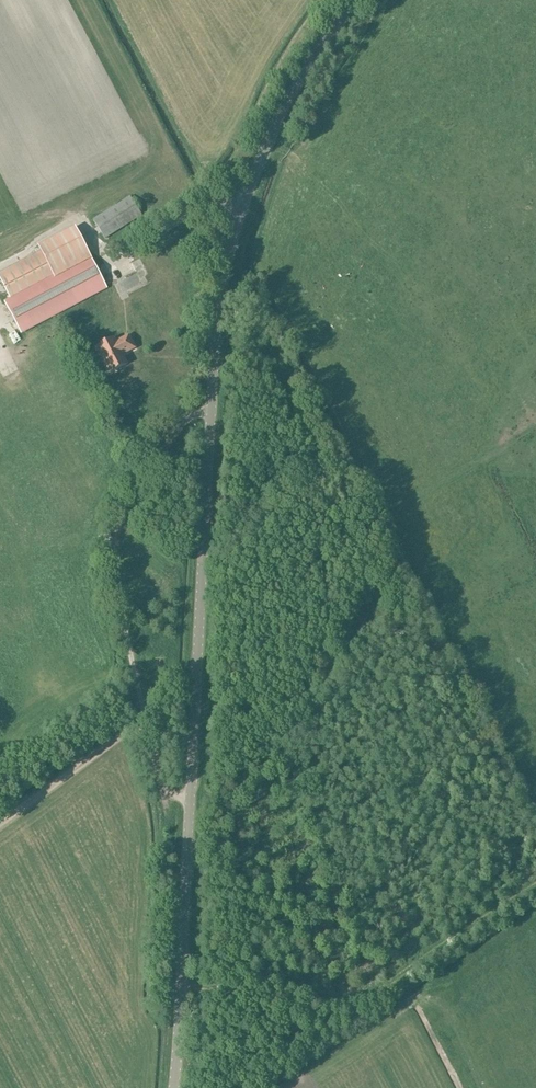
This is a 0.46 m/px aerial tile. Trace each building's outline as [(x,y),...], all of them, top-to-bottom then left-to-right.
[(105,240),(142,217),(130,198),(93,221),(105,240)] [(39,248),(41,251),(54,275),(90,256),(76,228),(39,248)] [(10,298),(54,275),(41,251),(0,272),(0,279),(10,298)] [(54,275),(10,298),(4,301),(21,333),(107,288),(90,256),(54,275)] [(135,348),(128,335),(115,342),(113,338),(97,346),(110,372),(127,364),(121,353),(125,351),(126,352),(135,348)]
